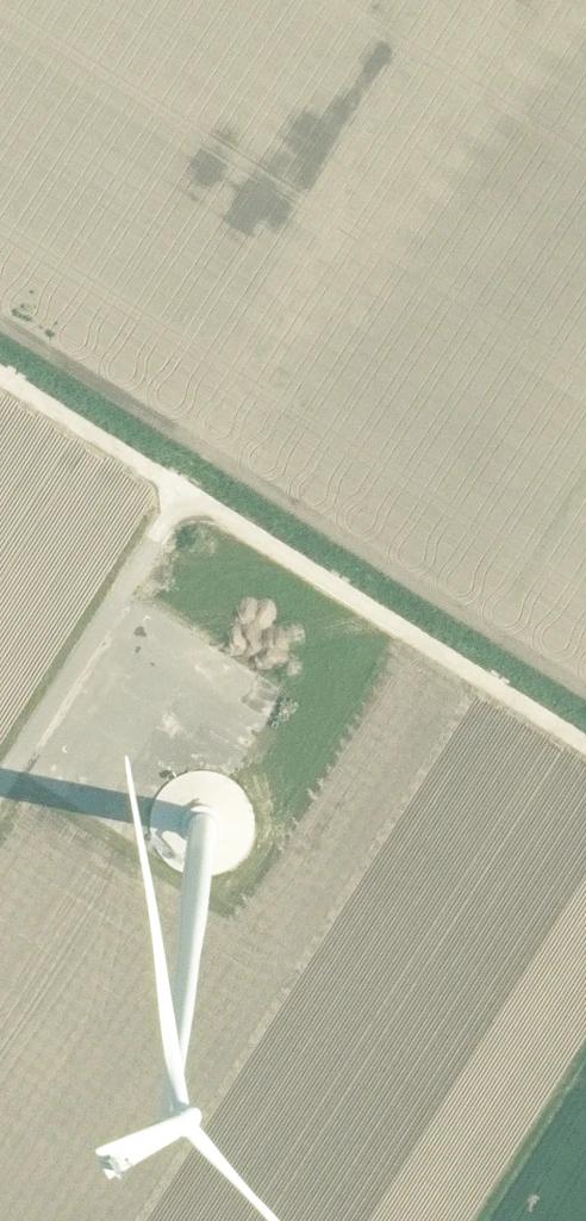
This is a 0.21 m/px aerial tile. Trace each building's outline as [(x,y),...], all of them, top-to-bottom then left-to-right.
[(186,818),(186,820),(186,823),(186,825),(187,827),(188,829),(190,831),(192,832),(194,833),(196,834),(198,835),(200,835),(202,835),(205,834),(207,833),(209,832),(210,831),(212,829),(213,827),(214,825),(214,823),(215,820),(214,818),(214,816),(213,814),(212,812),(210,810),(209,809),(207,807),(205,807),(202,806),(200,806),(198,806),(196,807),(194,807),(192,809),(190,810),(188,812),(187,814),(186,816),(186,818)]
